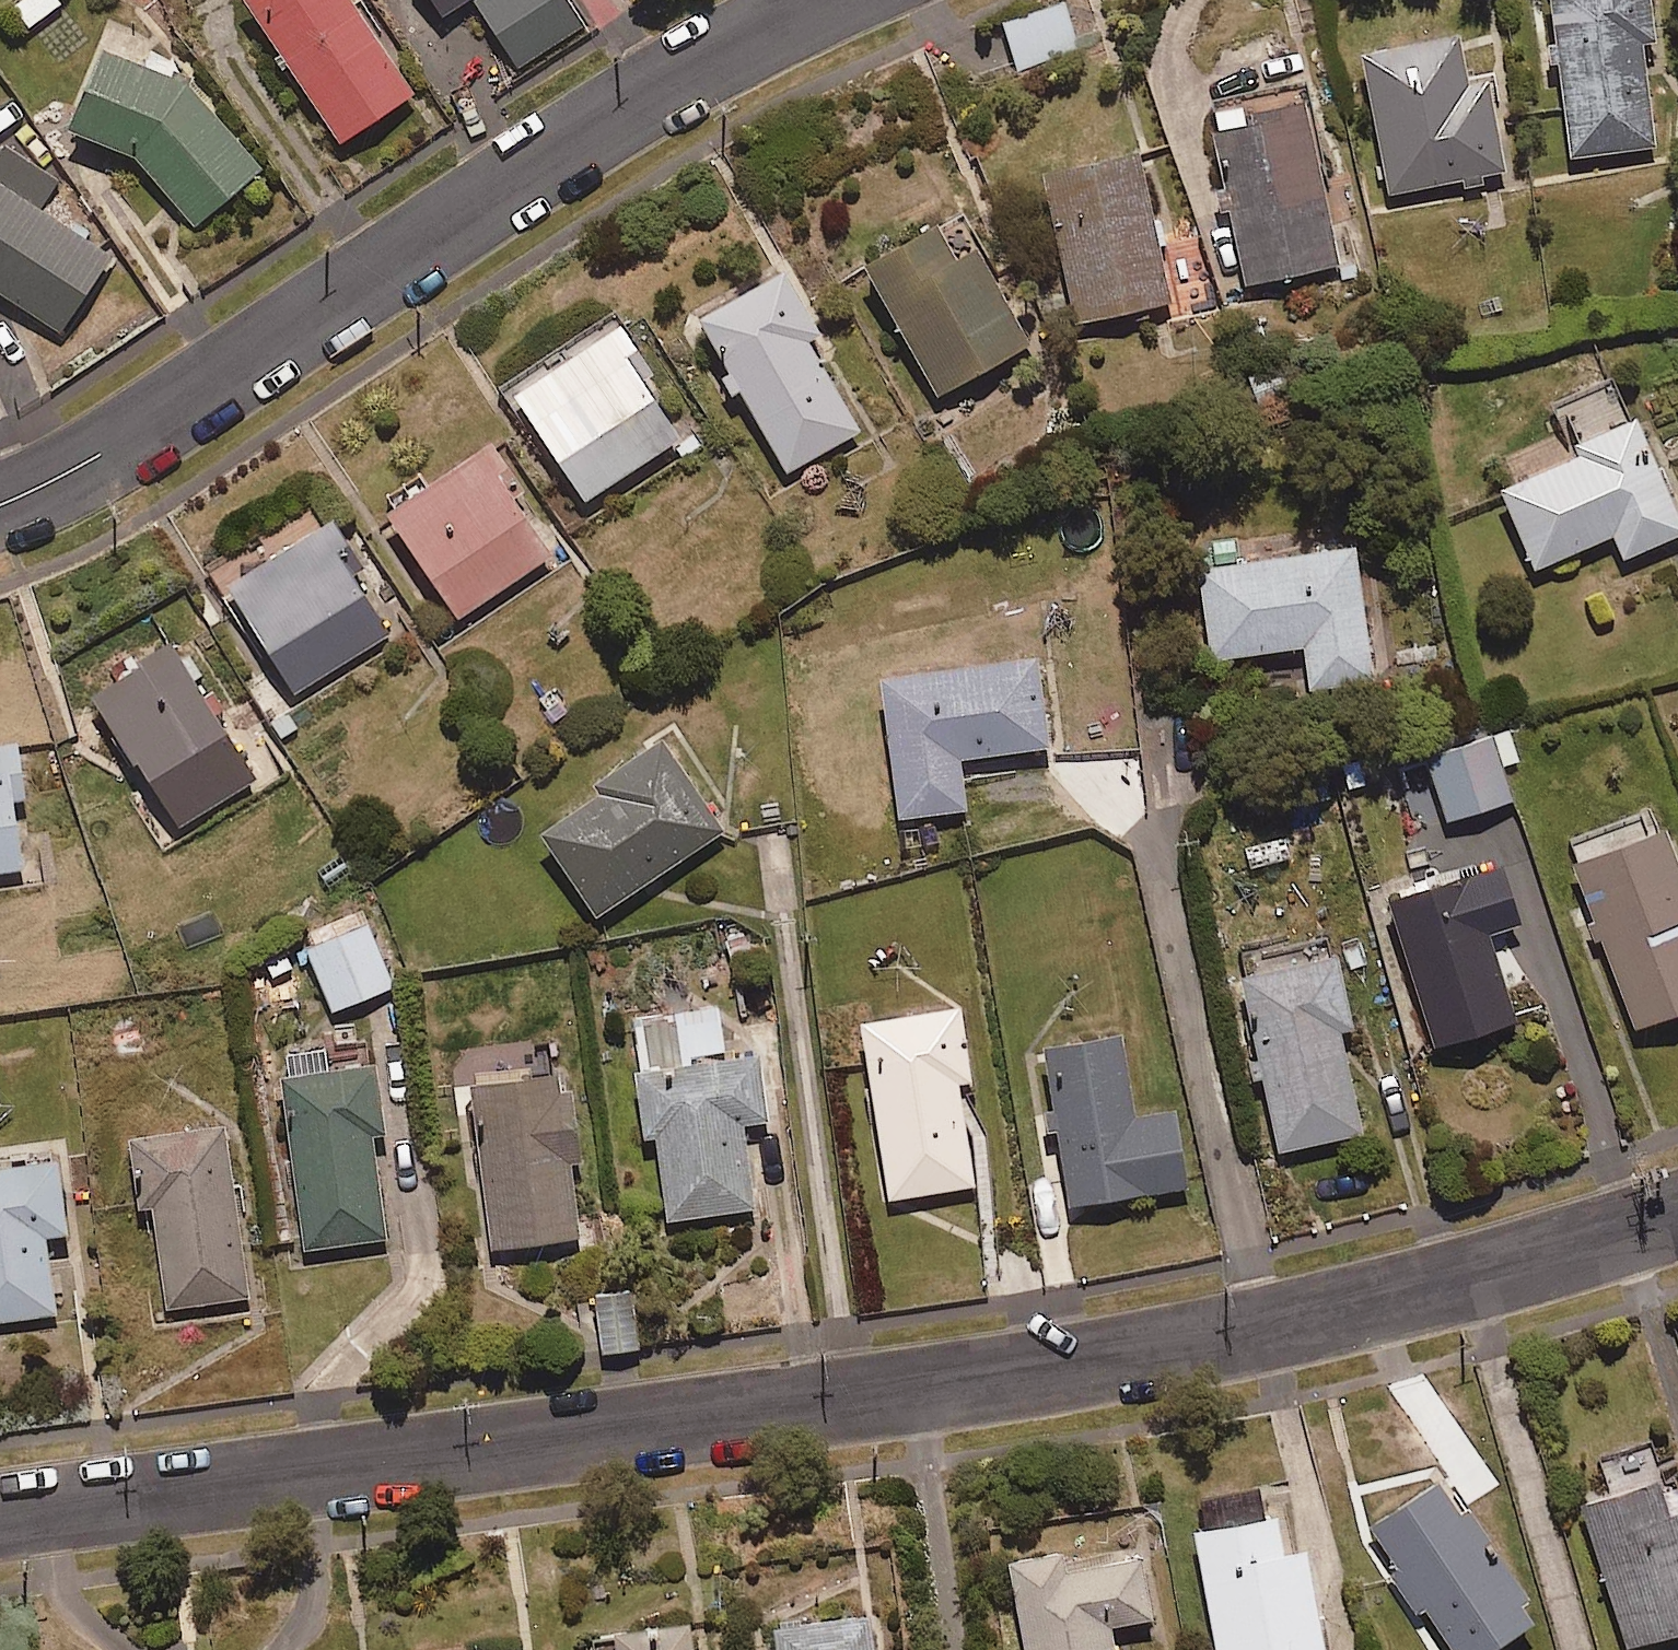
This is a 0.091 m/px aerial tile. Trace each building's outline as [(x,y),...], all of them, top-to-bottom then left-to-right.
[(337,140),(411,91),(350,0),(243,0),(337,140)] [(517,62),(581,20),(568,0),(476,0),(517,62)] [(1002,18),(1020,68),(1080,46),(1064,0),(1051,0),(1002,18)] [(1568,155),(1657,143),(1643,36),(1654,34),(1650,0),(1547,0),(1568,155)] [(1454,26),(1359,43),(1386,190),(1512,166),(1493,69),(1463,75),(1454,26)] [(96,38),(64,122),(128,148),(192,224),(260,162),(182,72),(96,38)] [(1259,113),(1209,124),(1220,176),(1210,179),(1216,208),(1225,206),(1242,282),(1340,260),(1303,93),(1257,103),(1259,113)] [(1137,138),(1040,157),(1071,317),(1168,298),(1137,138)] [(57,328),(108,249),(0,179),(0,291),(57,328)] [(935,214),(861,254),(935,389),(1027,339),(972,237),(954,247),(935,214)] [(782,257),(695,307),(787,467),(858,425),(805,332),(820,324),(782,257)] [(621,315),(511,384),(581,494),(677,434),(639,375),(653,367),(621,315)] [(1570,433),(1576,448),(1497,482),(1532,563),(1610,529),(1622,555),(1677,531),(1677,497),(1637,403),(1570,433)] [(492,432),(381,504),(453,614),(550,551),(513,494),(526,485),(492,432)] [(333,512),(222,580),(289,690),(388,630),(361,586),(374,578),(333,512)] [(1352,538),(1193,561),(1207,656),(1301,642),(1308,685),(1372,676),(1352,538)] [(166,639),(85,689),(172,828),(253,777),(166,639)] [(1048,743),(1035,647),(876,670),(896,813),(964,804),(957,755),(1048,743)] [(1491,729),(1423,751),(1445,818),(1513,796),(1491,729)] [(0,733),(0,867),(18,864),(7,794),(22,792),(12,731),(0,733)] [(596,787),(534,828),(592,914),(723,826),(659,731),(589,777),(596,787)] [(1632,1022),(1677,1004),(1677,850),(1668,824),(1575,859),(1597,916),(1588,920),(1595,939),(1600,937),(1632,1022)] [(1502,856),(1385,893),(1432,1041),(1515,1015),(1488,930),(1522,920),(1502,856)] [(363,918),(301,944),(329,1010),(391,985),(363,918)] [(1337,947),(1236,970),(1255,1055),(1247,1057),(1251,1075),(1260,1073),(1277,1150),(1364,1131),(1340,1023),(1353,1020),(1337,947)] [(958,999),(853,1016),(882,1198),(974,1183),(957,1078),(970,1076),(958,999)] [(1119,1030),(1042,1041),(1051,1102),(1040,1104),(1043,1129),(1056,1127),(1067,1201),(1183,1184),(1172,1108),(1131,1114),(1119,1030)] [(756,1049),(631,1066),(641,1134),(652,1133),(664,1219),(754,1206),(741,1119),(766,1116),(756,1049)] [(373,1055),(275,1069),(301,1247),(385,1235),(370,1131),(383,1129),(373,1055)] [(555,1066),(467,1078),(489,1246),(577,1234),(566,1156),(578,1155),(568,1084),(558,1085),(555,1066)] [(220,1118),(125,1133),(136,1205),(149,1203),(165,1307),(248,1294),(220,1118)] [(0,1159),(0,1320),(56,1312),(45,1234),(66,1230),(54,1151),(0,1159)] [(627,1285),(591,1290),(599,1350),(636,1345),(627,1285)] [(1578,1501),(1627,1644),(1677,1626),(1677,1506),(1668,1510),(1655,1474),(1578,1501)] [(1368,1522),(1397,1566),(1389,1571),(1417,1611),(1425,1606),(1454,1649),(1484,1649),(1531,1618),(1519,1600),(1530,1593),(1469,1503),(1460,1509),(1438,1475),(1368,1522)] [(1305,1545),(1284,1549),(1276,1509),(1189,1525),(1214,1649),(1326,1649),(1305,1545)] [(1003,1556),(1022,1649),(1113,1649),(1107,1623),(1152,1614),(1139,1549),(1063,1564),(1059,1545),(1003,1556)] [(770,1649),(876,1649),(870,1604),(765,1619),(770,1649)] [(610,1626),(614,1649),(693,1649),(687,1615),(610,1626)]
